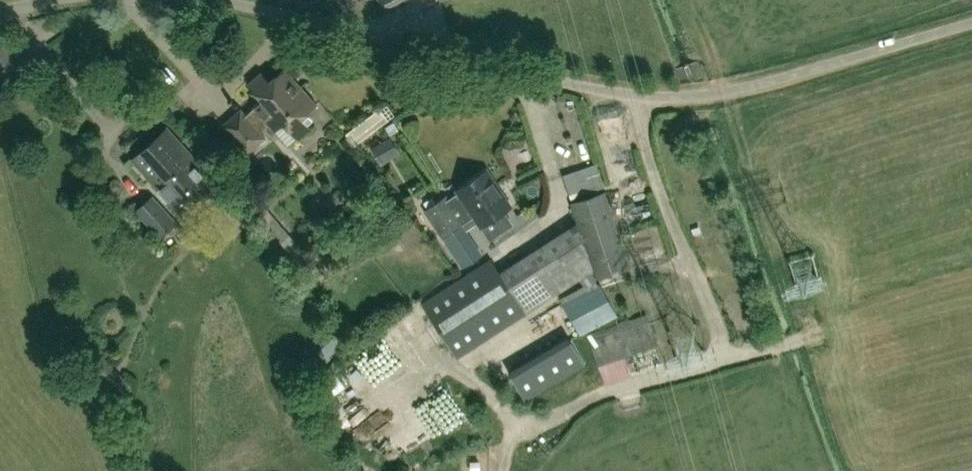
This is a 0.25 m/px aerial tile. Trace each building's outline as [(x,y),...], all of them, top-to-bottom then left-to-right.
[(413,0),(379,0),(386,14),(413,0)] [(12,84),(33,68),(9,38),(0,45),(0,68),(12,84)] [(260,130),(261,129),(268,124),(275,132),(285,124),(297,139),(311,127),(303,118),(317,105),(285,68),(270,81),(262,71),(248,83),(262,100),(256,105),(257,107),(248,114),(241,107),(221,126),(247,155),(267,137),(260,130)] [(375,111),(345,133),(354,145),(384,123),(375,111)] [(134,160),(184,216),(220,184),(201,162),(204,160),(197,152),(194,155),(170,128),(134,160)] [(390,137),(372,148),(381,163),(399,153),(390,137)] [(606,190),(597,163),(563,175),(572,202),(570,202),(577,223),(593,271),(596,280),(632,268),(606,190)] [(459,193),(474,216),(481,226),(496,216),(511,206),(499,188),(486,170),(471,180),(457,190),(459,193)] [(447,197),(425,211),(443,236),(459,225),(474,216),(459,193),(456,195),(449,200),(447,197)] [(178,222),(152,194),(135,211),(161,238),(178,222)] [(322,272),(264,207),(255,215),(313,280),(322,272)] [(577,223),(500,273),(527,314),(593,271),(577,223)] [(481,256),(459,225),(443,236),(464,268),(481,256)] [(829,272),(824,248),(801,253),(806,276),(829,272)] [(421,302),(457,358),(527,314),(500,273),(491,258),(421,302)] [(580,337),(618,315),(599,280),(560,303),(580,337)] [(662,355),(648,313),(587,336),(590,344),(579,348),(591,379),(602,375),(602,376),(638,363),(636,357),(645,353),(648,360),(662,355)] [(335,334),(318,350),(327,359),(343,344),(335,334)] [(113,406),(133,387),(103,355),(83,373),(113,406)] [(395,375),(387,357),(346,376),(354,394),(395,375)] [(425,375),(362,411),(377,437),(386,431),(400,456),(468,418),(449,386),(435,394),(425,375)] [(481,470),(499,465),(496,454),(478,459),(481,470)]
